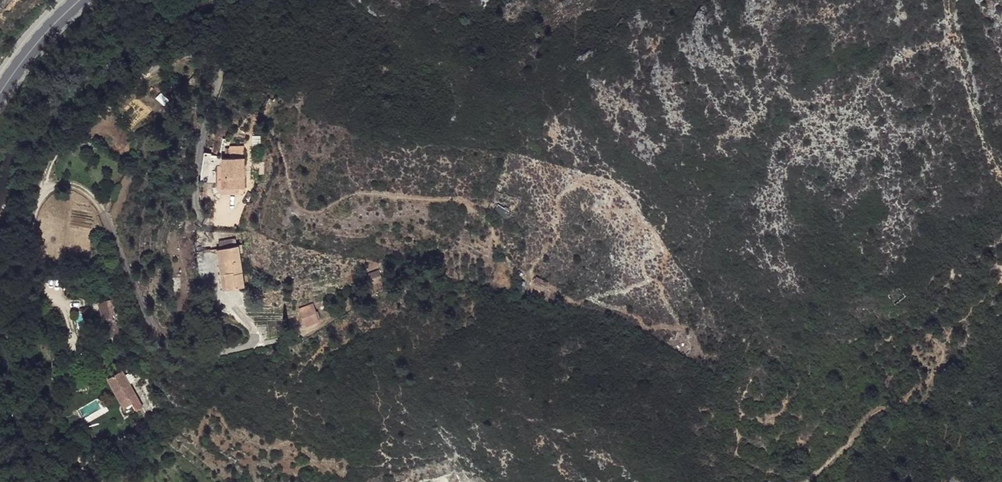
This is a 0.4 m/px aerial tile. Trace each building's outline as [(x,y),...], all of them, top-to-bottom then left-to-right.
[(228,147),(218,173),(237,181),(247,154),(228,147)] [(199,255),(197,271),(212,272),(220,234),(197,230),(193,255),(199,255)] [(225,289),(247,288),(244,245),(222,247),(225,289)] [(190,269),(197,271),(199,255),(193,255),(190,269)] [(92,302),(100,327),(110,325),(107,317),(111,315),(109,307),(103,309),(100,300),(92,302)] [(306,328),(322,322),(313,302),(298,309),(306,328)] [(120,392),(126,400),(133,396),(113,357),(97,366),(112,396),(120,392)] [(57,374),(60,379),(67,375),(63,371),(57,374)] [(1001,460),(1001,446),(999,444),(993,454),(1001,460)]
